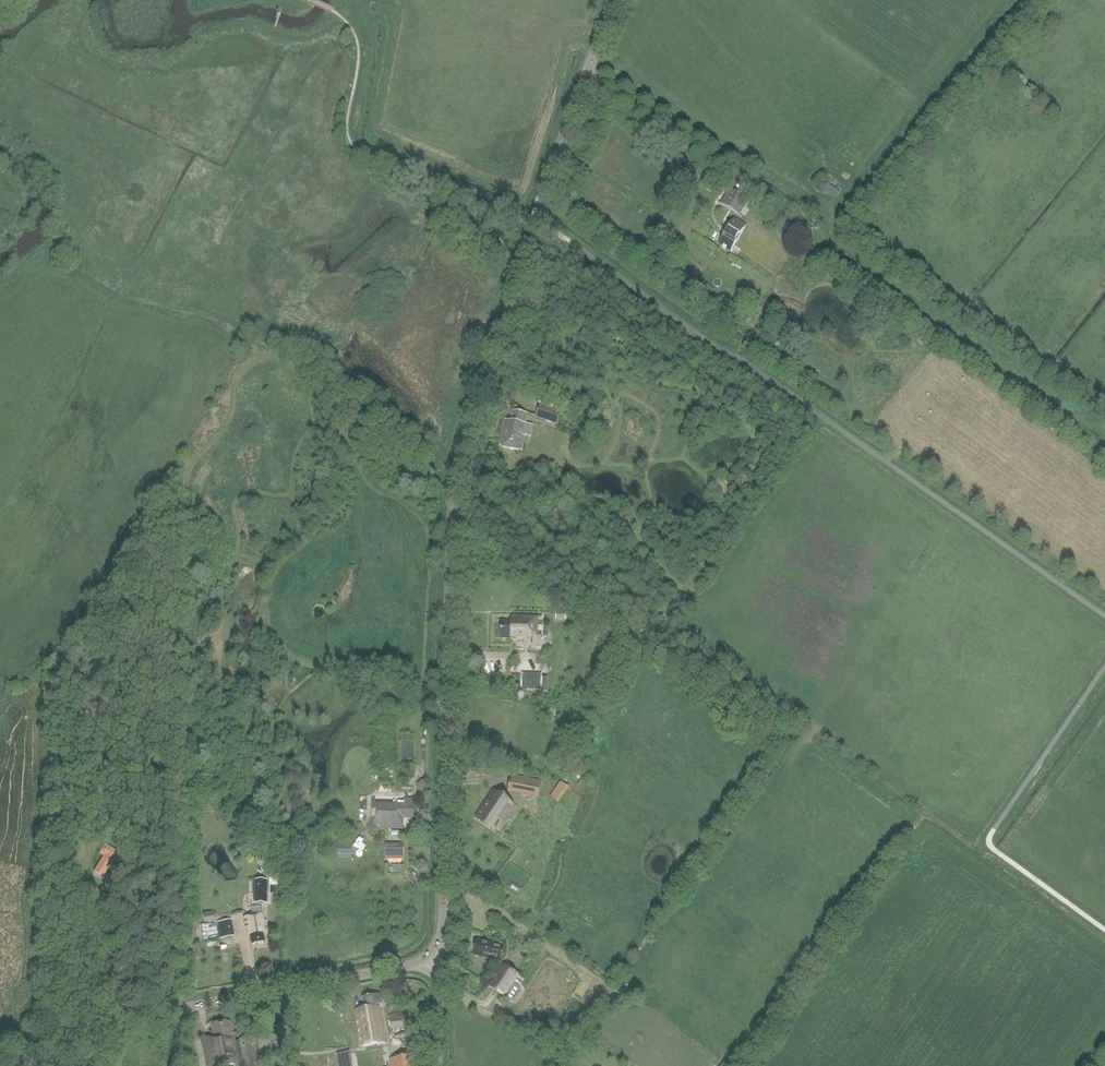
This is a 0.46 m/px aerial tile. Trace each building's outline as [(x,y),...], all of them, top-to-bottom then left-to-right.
[(711,180),(701,172),(695,179),(706,187),(711,180)] [(831,181),(825,188),(838,198),(843,192),(831,181)] [(747,199),(729,188),(720,203),(738,214),(747,199)] [(730,251),(746,225),(734,218),(718,244),(730,251)] [(560,411),(540,404),(536,417),(556,424),(560,411)] [(506,420),(505,426),(501,447),(522,450),(527,424),(525,424),(527,414),(512,412),(511,421),(506,420)] [(564,608),(555,608),(554,619),(563,619),(564,608)] [(537,635),(537,618),(517,617),(517,622),(502,622),(501,639),(516,639),(516,640),(531,640),(531,635),(537,635)] [(541,689),(542,677),(542,675),(522,675),(522,688),(541,689)] [(509,792),(538,798),(541,782),(512,776),(509,792)] [(562,802),(573,786),(563,779),(552,795),(562,802)] [(476,818),(496,831),(513,804),(493,791),(476,818)] [(414,819),(414,799),(404,799),(404,801),(401,801),(401,799),(373,798),(373,829),(403,829),(403,819),(414,819)] [(337,843),(337,859),(353,859),(353,843),(337,843)] [(402,843),(384,843),(383,858),(402,859),(402,843)] [(111,871),(114,867),(110,865),(117,854),(105,846),(100,854),(104,856),(94,872),(103,877),(108,869),(111,871)] [(395,863),(395,872),(404,872),(404,863),(395,863)] [(267,902),(267,880),(256,880),(255,902),(267,902)] [(205,912),(207,920),(217,919),(216,910),(205,912)] [(263,933),(264,933),(262,921),(263,921),(262,914),(244,917),(246,928),(247,928),(248,935),(250,935),(251,944),(264,942),(263,933)] [(233,936),(231,919),(218,921),(220,938),(233,936)] [(504,948),(495,946),(495,944),(478,939),(473,956),(491,960),(491,959),(501,961),(504,948)] [(525,980),(504,966),(490,987),(504,997),(505,995),(511,999),(525,980)] [(379,1004),(383,1004),(381,993),(362,997),(364,1009),(355,1011),(361,1046),(386,1041),(379,1004)] [(389,1014),(392,1034),(406,1032),(404,1012),(389,1014)] [(235,1041),(234,1037),(233,1037),(230,1021),(211,1024),(213,1036),(203,1038),(208,1065),(225,1065),(238,1064),(239,1064),(235,1041)] [(238,1064),(238,1065),(261,1065),(257,1037),(235,1041),(239,1064),(238,1064)] [(350,1061),(355,1060),(354,1052),(349,1053),(349,1051),(336,1053),(338,1065),(351,1065),(350,1061)] [(415,1054),(390,1058),(392,1065),(417,1065),(415,1054)]
